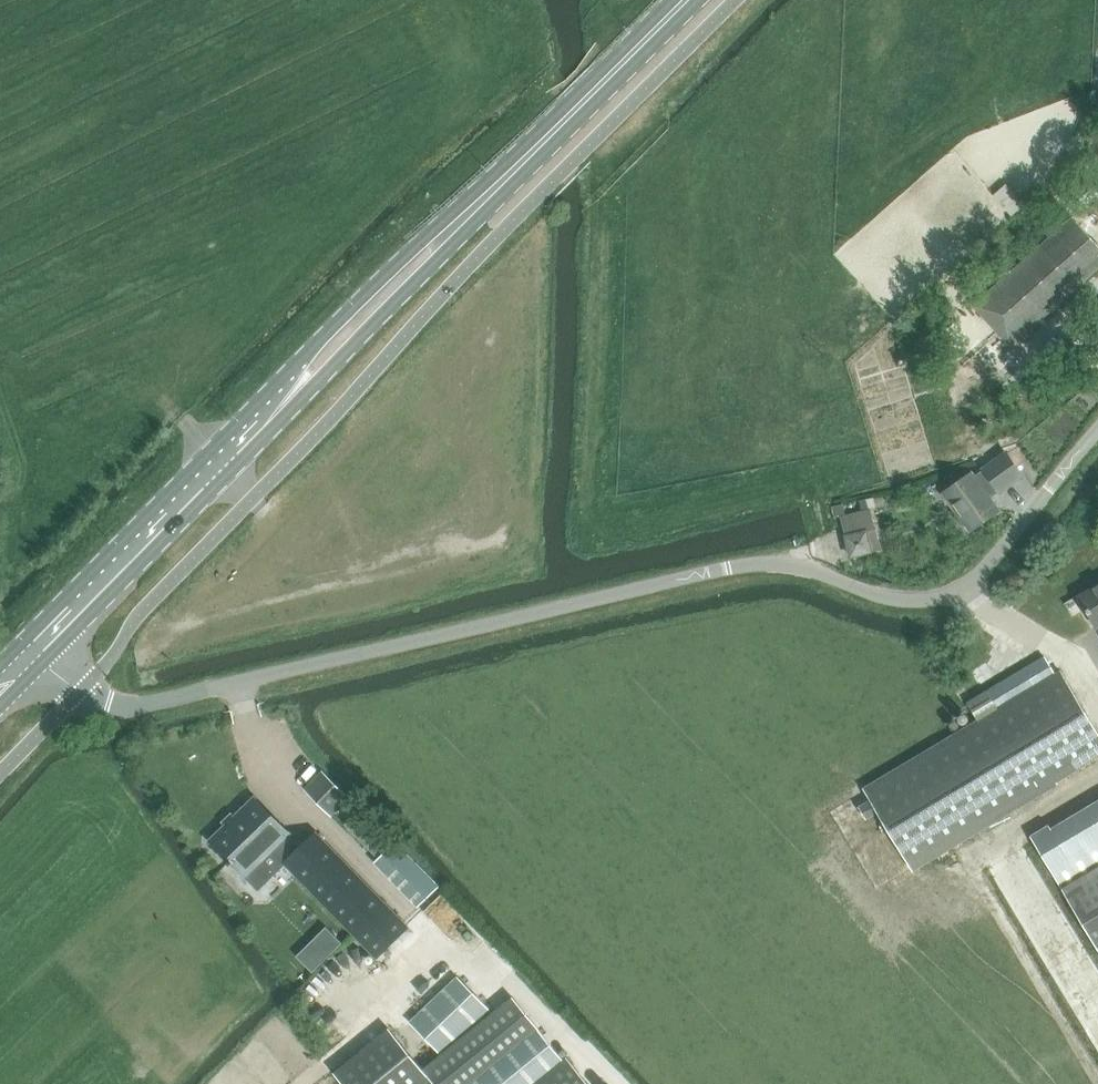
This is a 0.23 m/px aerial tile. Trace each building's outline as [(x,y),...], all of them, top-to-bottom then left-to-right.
[(973,306),(1011,347),(1097,269),(1097,246),(1072,217),(973,306)] [(965,526),(969,531),(998,511),(988,497),(997,491),(999,493),(1023,477),(1006,453),(982,469),(983,470),(974,476),(971,473),(942,493),(955,511),(953,517),(959,525),(965,526)] [(872,498),(859,501),(862,511),(874,508),(872,498)] [(847,535),(846,535),(852,556),(871,552),(866,532),(874,530),(870,517),(843,522),(847,535)] [(1079,597),(1097,627),(1097,585),(1079,597)] [(865,790),(909,864),(943,844),(978,823),(1097,751),(1097,733),(1082,706),(1062,673),(1057,676),(1051,667),(1044,657),(967,703),(978,723),(935,749),(900,770),(865,790)] [(322,770),(304,789),(332,816),(350,798),(322,770)] [(226,828),(211,842),(245,878),(259,892),(286,866),(377,959),(409,927),(316,832),(300,846),(291,834),(291,835),(254,799),(226,828)] [(1033,840),(1063,888),(1097,867),(1097,802),(1052,829),(1033,840)] [(396,842),(393,845),(358,809),(344,823),(379,859),(376,862),(419,907),(437,890),(440,888),(396,842)] [(1062,889),(1097,949),(1097,867),(1063,888),(1062,889)] [(326,926),(316,936),(332,951),(341,942),(326,926)] [(459,978),(412,1024),(427,1039),(442,1055),(489,1009),(474,994),(459,978)] [(425,1071),(435,1083),(474,1083),(538,1032),(512,1000),(425,1071)] [(343,1083),(435,1083),(425,1071),(389,1027),(333,1073),(343,1083)] [(566,1056),(561,1060),(538,1032),(474,1083),(589,1083),(566,1056)]
